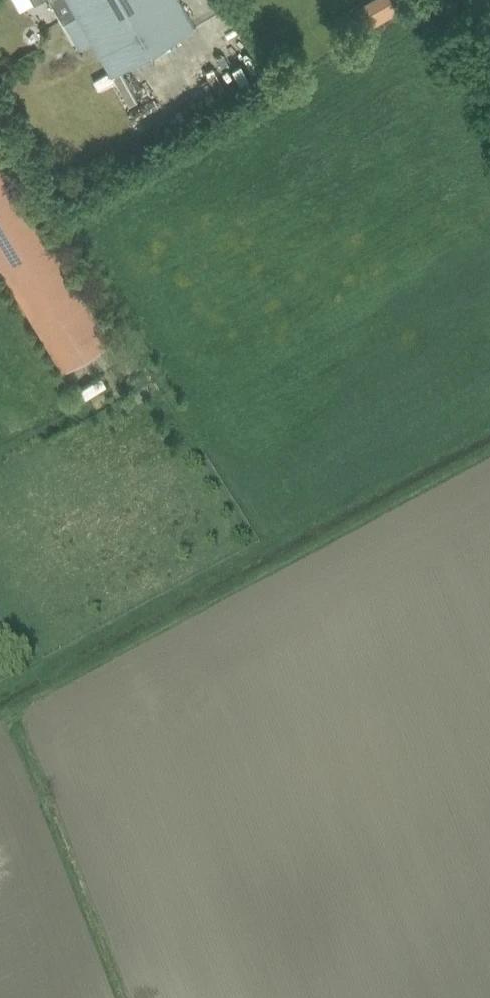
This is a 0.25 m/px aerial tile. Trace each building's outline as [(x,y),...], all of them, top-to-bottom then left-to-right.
[(65,21),(79,13),(94,41),(112,71),(116,69),(194,24),(181,0),(53,0),(65,21)] [(63,367),(109,338),(0,159),(0,264),(63,367)] [(102,375),(82,388),(84,392),(87,396),(88,395),(107,384),(102,375)] [(149,384),(134,392),(139,401),(154,393),(149,384)]
